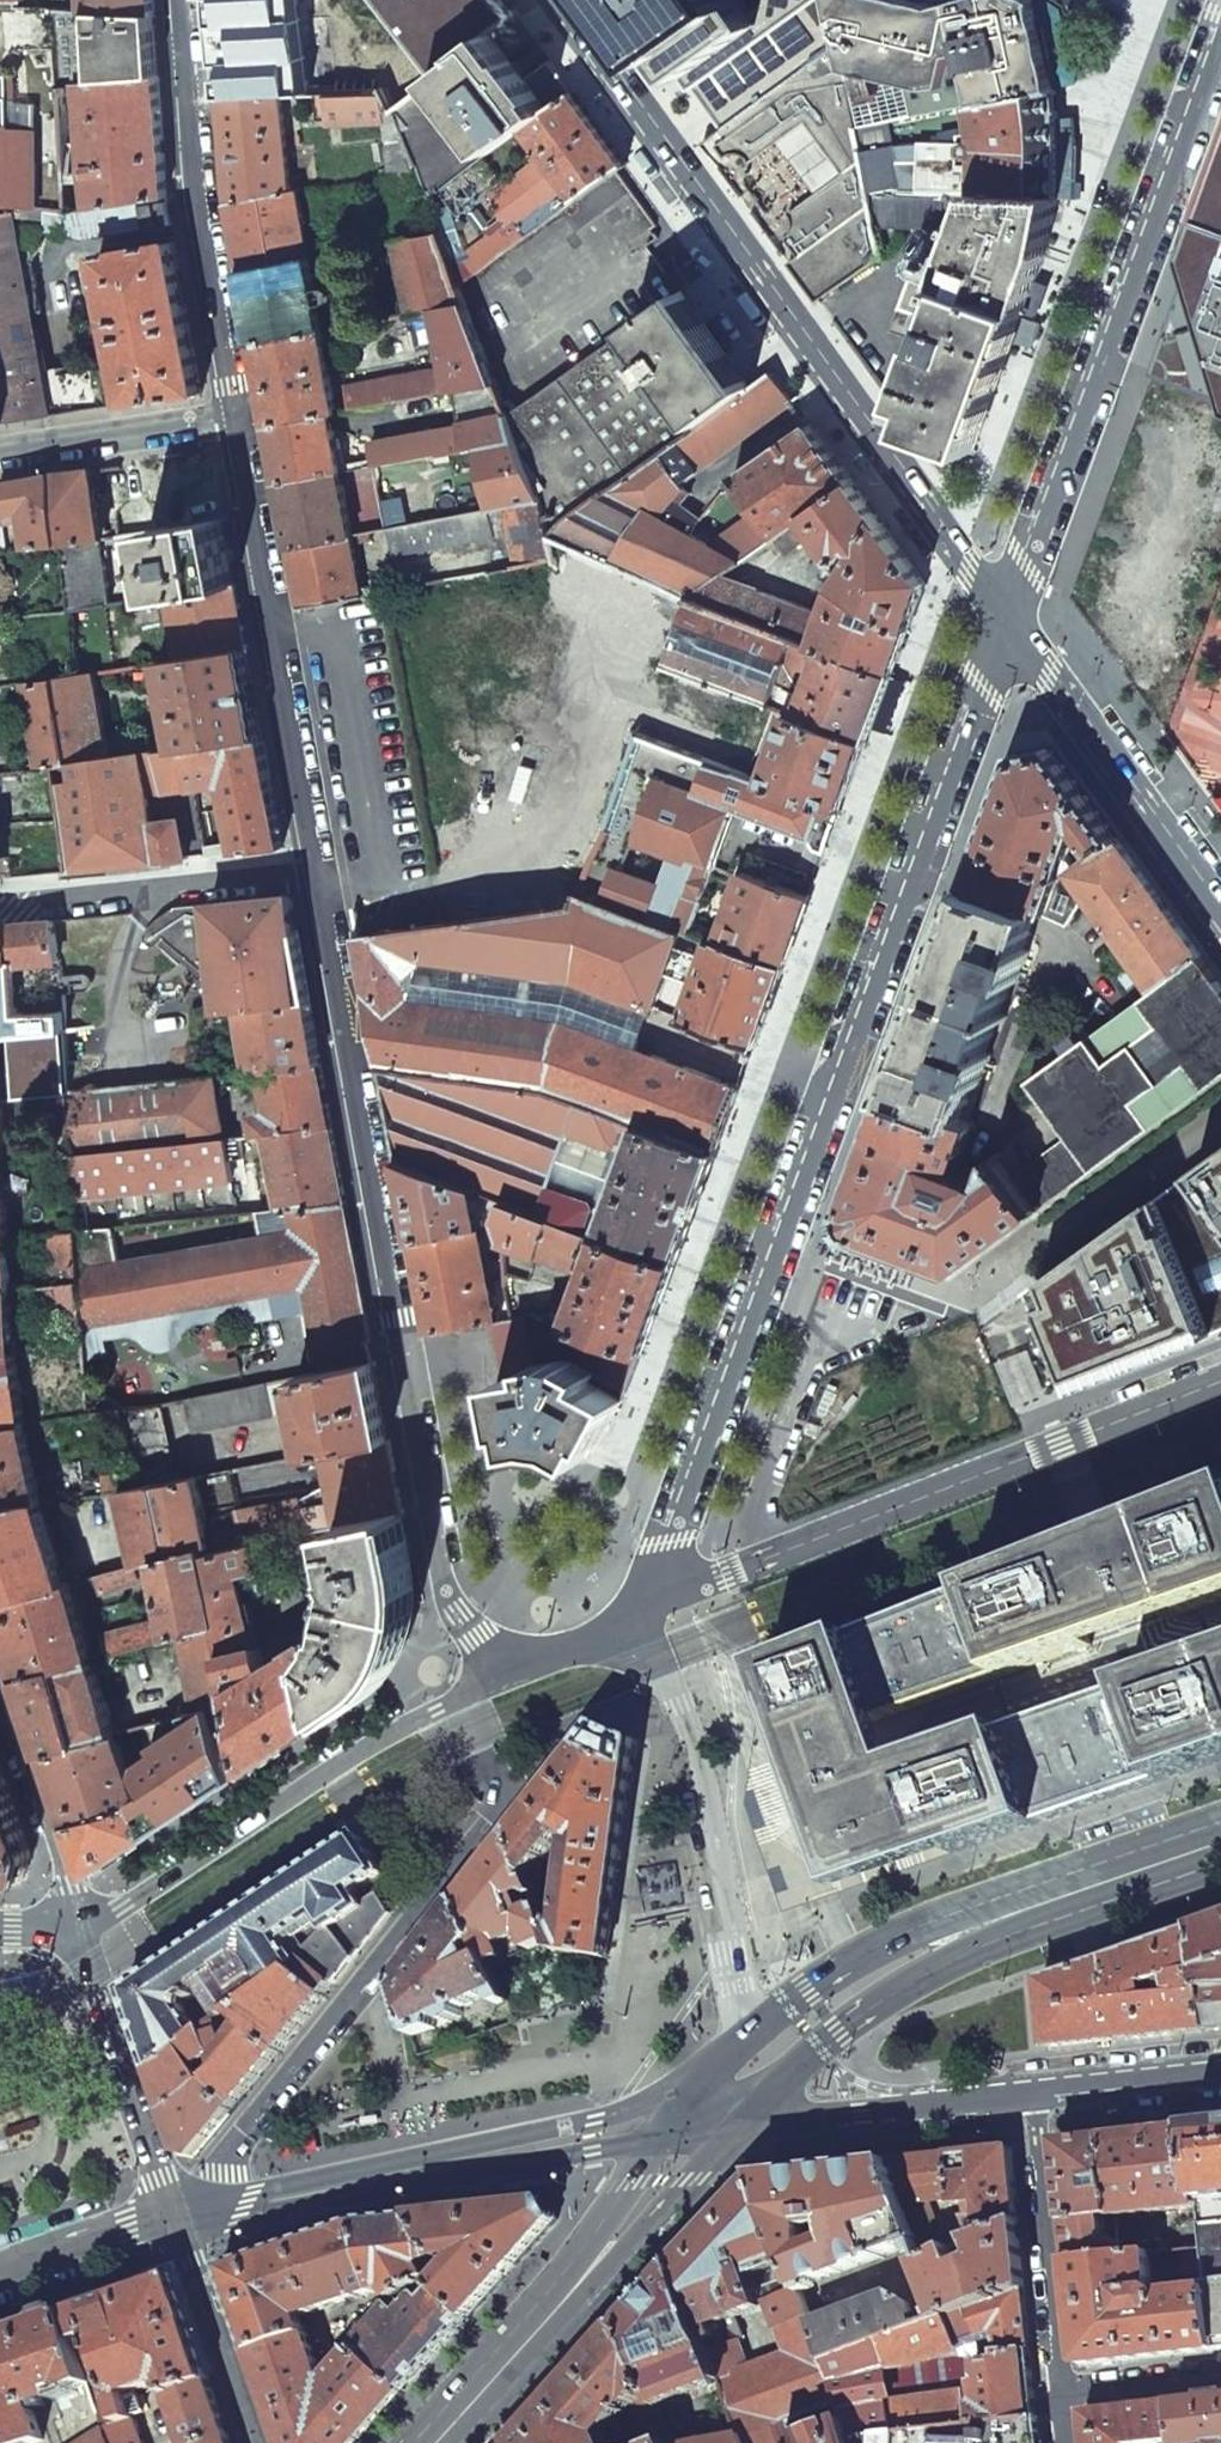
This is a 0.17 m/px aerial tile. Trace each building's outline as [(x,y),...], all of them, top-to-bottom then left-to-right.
[(89,12),(156,13),(155,0),(88,0),(89,12)] [(220,101),(284,97),(309,96),(303,0),(214,0),(220,101)] [(439,78),(494,34),(518,16),(506,0),(385,0),(439,78)] [(721,126),(840,40),(833,0),(633,0),(721,126)] [(938,6),(913,0),(833,0),(840,40),(849,86),(868,82),(869,90),(895,93),(897,80),(909,82),(915,116),(972,105),(1055,89),(1051,64),(1036,0),(958,0),(938,6)] [(92,83),(159,78),(156,23),(156,13),(89,12),(52,11),(58,85),(68,85),(79,84),(92,83)] [(435,80),(488,154),(525,128),(550,111),(526,78),(494,34),(439,78),(435,80)] [(700,141),(717,165),(731,154),(737,153),(741,153),(744,154),(750,158),(749,159),(751,162),(807,122),(844,174),(788,214),(793,219),(794,226),(792,232),(789,236),(786,238),(799,256),(788,263),(817,302),(881,256),(875,223),(869,189),(862,152),(857,128),(849,86),(840,40),(721,126),(700,141)] [(526,78),(550,111),(574,94),(550,61),(526,78)] [(87,166),(94,207),(143,199),(167,196),(164,155),(159,78),(92,83),(79,84),(87,166)] [(428,198),(488,154),(435,80),(395,112),(416,167),(417,171),(428,198)] [(868,82),(849,86),(857,128),(888,121),(915,116),(909,82),(897,80),(895,93),(869,90),(868,82)] [(58,85),(59,94),(68,93),(68,85),(58,85)] [(978,166),(976,193),(1058,196),(1061,144),(1059,115),(1055,89),(972,105),(977,135),(979,147),(978,166)] [(387,119),(390,171),(416,167),(395,112),(387,93),(320,96),(320,120),(330,119),(330,121),(387,119)] [(525,128),(577,200),(625,164),(574,94),(550,111),(525,128)] [(224,159),(228,202),(291,191),(284,97),(220,101),(224,159)] [(862,152),(893,147),(888,121),(857,128),(862,152)] [(37,208),(37,127),(2,127),(1,204),(7,205),(37,208)] [(959,144),(960,145),(959,165),(978,166),(979,147),(977,135),(959,138),(959,144)] [(959,144),(919,142),(919,162),(917,191),(976,193),(978,166),(959,165),(960,145),(959,144)] [(901,191),(896,163),(893,147),(862,152),(869,189),(901,191)] [(919,162),(896,163),(901,191),(917,191),(919,162)] [(1196,249),(1151,371),(1220,396),(1220,181),(1196,249)] [(869,189),(875,223),(942,227),(929,257),(925,255),(919,269),(943,279),(976,193),(917,191),(901,191),(869,189)] [(237,258),(240,272),(310,259),(299,191),(291,191),(228,202),(237,258)] [(976,193),(943,279),(954,283),(1026,311),(1048,253),(1058,196),(976,193)] [(143,199),(147,223),(147,228),(172,223),(170,217),(167,201),(167,196),(143,199)] [(0,212),(0,318),(39,310),(30,259),(32,258),(39,247),(37,236),(42,236),(45,229),(45,228),(67,228),(67,231),(81,231),(147,223),(143,199),(94,207),(85,208),(37,208),(7,205),(8,211),(0,212)] [(537,217),(542,225),(561,211),(556,204),(537,217)] [(396,243),(410,315),(433,311),(465,305),(456,285),(440,234),(396,243)] [(188,318),(175,242),(100,254),(110,316),(96,319),(103,366),(118,363),(126,405),(202,394),(188,318)] [(322,331),(314,281),(314,275),(310,259),(240,272),(246,306),(252,343),(322,331)] [(915,268),(893,329),(919,341),(896,409),(911,430),(919,407),(906,402),(927,340),(932,342),(939,322),(954,283),(943,279),(919,269),(915,268)] [(1026,311),(954,283),(939,322),(932,342),(927,340),(906,402),(919,407),(911,430),(952,444),(949,451),(962,456),(965,449),(974,452),(1005,368),(1026,311)] [(748,390),(681,294),(632,329),(700,426),(748,390)] [(346,386),(350,410),(400,401),(432,395),(453,391),(495,384),(465,305),(433,311),(446,374),(433,370),(346,386)] [(4,422),(44,417),(37,380),(26,316),(40,313),(39,310),(0,318),(0,399),(4,422)] [(515,439),(538,500),(550,536),(565,520),(606,492),(700,426),(632,329),(508,417),(515,439)] [(260,386),(268,426),(332,414),(336,413),(322,331),(252,343),(260,386)] [(44,417),(112,407),(108,385),(95,371),(37,380),(44,417)] [(700,426),(606,492),(565,520),(550,536),(692,599),(693,597),(721,577),(738,565),(712,549),(691,537),(699,521),(690,516),(692,512),(682,504),(692,492),(684,486),(682,483),(794,402),(772,373),(748,390),(700,426)] [(459,428),(371,444),(374,464),(515,439),(508,417),(495,384),(453,391),(459,428)] [(404,418),(436,412),(432,395),(400,401),(404,418)] [(277,482),(340,470),(341,470),(338,450),(334,430),(332,414),(268,426),(270,439),(277,482)] [(767,456),(733,479),(763,518),(777,537),(804,517),(854,484),(811,425),(806,418),(762,448),(767,456)] [(334,430),(338,450),(344,449),(341,431),(334,430)] [(389,529),(488,510),(504,506),(538,500),(515,439),(374,464),(382,497),(389,529)] [(52,476),(61,544),(63,543),(100,538),(102,538),(94,478),(93,470),(52,476)] [(285,524),(290,548),(352,536),(357,535),(356,528),(350,529),(340,470),(277,482),(285,524)] [(0,483),(0,491),(1,491),(6,514),(21,512),(27,548),(61,544),(52,476),(0,483)] [(777,537),(774,539),(785,553),(815,532),(827,549),(808,569),(829,584),(825,591),(832,597),(836,586),(841,589),(847,578),(833,568),(837,562),(846,561),(855,548),(864,554),(883,523),(854,484),(804,517),(777,537)] [(389,529),(382,497),(358,501),(363,534),(371,532),(389,529)] [(504,506),(515,566),(554,558),(550,536),(538,500),(504,506)] [(394,556),(494,536),(488,510),(389,529),(394,556)] [(746,516),(727,532),(712,549),(738,565),(774,539),(777,537),(763,518),(752,525),(746,516)] [(148,532),(160,598),(167,597),(236,583),(234,570),(224,518),(153,531),(148,532)] [(832,597),(814,646),(825,650),(893,675),(910,632),(926,583),(883,523),(864,554),(847,578),(841,589),(836,586),(832,597)] [(371,532),(363,534),(360,535),(362,541),(373,539),(371,532)] [(300,608),(363,596),(352,536),(290,548),(297,594),(300,608)] [(692,599),(550,536),(554,558),(571,641),(583,701),(658,686),(665,665),(769,705),(776,708),(793,714),(800,716),(808,693),(778,681),(787,657),(794,638),(743,618),(693,597),(692,599)] [(63,543),(71,610),(107,605),(109,605),(100,538),(63,543)] [(721,577),(693,597),(743,618),(794,638),(806,643),(817,613),(721,577)] [(236,583),(167,597),(179,660),(247,650),(242,617),(236,583)] [(107,605),(71,610),(79,675),(94,673),(114,670),(107,605)] [(808,693),(800,716),(867,742),(893,675),(825,650),(814,646),(806,643),(794,638),(787,657),(818,669),(814,680),(808,678),(807,683),(811,686),(808,693)] [(164,663),(180,748),(186,748),(263,737),(255,692),(247,650),(179,660),(164,663)] [(6,680),(7,686),(22,684),(54,679),(62,678),(61,664),(16,667),(18,679),(6,680)] [(641,735),(750,777),(776,708),(769,705),(665,665),(658,686),(641,735)] [(67,764),(107,759),(94,673),(79,675),(62,678),(54,679),(67,764)] [(22,684),(36,768),(54,766),(67,764),(54,679),(22,684)] [(793,714),(767,783),(841,811),(867,742),(800,716),(793,714)] [(641,735),(581,892),(673,928),(686,895),(702,902),(712,877),(727,882),(737,855),(722,850),(737,811),(812,840),(818,849),(825,852),(841,811),(767,783),(750,777),(641,735)] [(186,748),(194,787),(225,782),(237,853),(283,848),(272,785),(263,737),(186,748)] [(967,885),(1039,910),(1076,817),(1100,851),(1101,853),(1119,840),(1051,747),(1015,754),(967,885)] [(173,860),(187,859),(182,821),(150,824),(146,795),(194,787),(186,748),(180,748),(107,759),(67,764),(54,766),(62,821),(67,872),(114,866),(173,860)] [(1039,910),(1070,922),(1082,902),(1087,894),(1071,872),(1100,851),(1076,817),(1039,910)] [(62,821),(40,823),(43,858),(17,860),(10,865),(12,878),(67,872),(62,821)] [(1114,931),(1155,989),(1201,955),(1160,898),(1119,840),(1101,853),(1100,851),(1071,872),(1087,894),(1114,931)] [(721,931),(717,942),(784,968),(811,896),(742,871),(721,931)] [(967,885),(890,1092),(962,1119),(976,1083),(982,1085),(992,1054),(987,1052),(999,1019),(1005,1020),(1007,1015),(1002,1012),(1014,979),(1020,981),(1031,950),(1025,948),(1039,910),(967,885)] [(580,1102),(716,1153),(733,1109),(741,1088),(638,1049),(652,1009),(657,1007),(679,943),(687,947),(692,935),(689,934),(673,928),(581,892),(576,906),(359,936),(381,1067),(454,1078),(551,1091),(580,1102)] [(686,895),(673,928),(689,934),(692,935),(711,942),(716,945),(717,942),(721,931),(694,922),(702,902),(686,895)] [(243,1011),(311,1004),(298,934),(298,930),(285,932),(285,925),(284,916),(290,913),(293,909),(294,904),(293,901),(291,899),(288,896),(285,896),(282,896),(278,897),(272,904),(264,898),(262,900),(260,898),(176,907),(175,910),(169,911),(161,917),(156,920),(147,932),(146,934),(145,940),(148,944),(150,946),(156,946),(161,943),(165,938),(212,977),(219,976),(222,1011),(242,1009),(243,1011)] [(64,1031),(63,1010),(18,1014),(15,965),(58,960),(54,920),(0,926),(0,1038),(64,1031)] [(711,942),(682,1021),(755,1048),(784,968),(717,942),(716,945),(711,942)] [(1220,1078),(1220,983),(1201,955),(1155,989),(1131,1006),(1029,1081),(1072,1140),(1095,1170),(1220,1078)] [(243,1011),(250,1051),(252,1064),(254,1072),(262,1071),(321,1064),(320,1056),(311,1004),(243,1011)] [(273,1134),(332,1126),(327,1099),(321,1064),(262,1071),(269,1113),(273,1134)] [(381,1067),(399,1162),(476,1189),(505,1201),(541,1214),(567,1142),(580,1102),(551,1091),(454,1078),(381,1067)] [(67,1093),(71,1157),(240,1138),(273,1134),(269,1113),(251,1116),(250,1113),(223,1117),(216,1076),(67,1093)] [(851,1233),(954,1272),(1037,1211),(1015,1181),(996,1155),(994,1157),(984,1184),(956,1174),(974,1124),(962,1119),(890,1092),(844,1217),(851,1233)] [(602,1237),(676,1265),(716,1153),(580,1102),(567,1142),(541,1214),(602,1237)] [(285,1209),(347,1202),(332,1126),(273,1134),(285,1209)] [(71,1157),(74,1201),(233,1182),(229,1147),(241,1146),(240,1138),(71,1157)] [(1037,1211),(1095,1170),(1072,1140),(1015,1181),(1037,1211)] [(1038,1284),(1045,1301),(1079,1386),(1220,1330),(1220,1152),(1038,1284)] [(407,1206),(413,1240),(483,1227),(476,1189),(399,1162),(407,1206)] [(8,1240),(4,1163),(0,1163),(0,1241),(8,1240)] [(510,1306),(512,1318),(525,1316),(535,1315),(544,1319),(555,1286),(530,1280),(539,1255),(589,1272),(602,1237),(541,1214),(505,1201),(497,1218),(499,1225),(500,1234),(502,1242),(505,1287),(510,1306)] [(79,1280),(82,1328),(307,1286),(315,1330),(310,1336),(311,1346),(318,1351),(322,1373),(375,1362),(370,1335),(347,1202),(285,1209),(258,1213),(264,1238),(241,1242),(240,1234),(220,1238),(222,1245),(118,1264),(113,1229),(76,1233),(79,1280)] [(60,1218),(61,1235),(76,1233),(74,1217),(60,1218)] [(417,1265),(430,1332),(489,1322),(512,1318),(510,1306),(497,1310),(485,1237),(500,1234),(499,1225),(483,1227),(413,1240),(417,1265)] [(79,1280),(76,1233),(61,1235),(46,1237),(48,1246),(51,1284),(79,1280)] [(676,1265),(602,1237),(589,1272),(571,1319),(570,1323),(613,1341),(642,1352),(676,1265)] [(12,1288),(8,1240),(0,1241),(0,1290),(12,1288)] [(53,1332),(54,1344),(83,1340),(82,1328),(79,1280),(51,1284),(35,1286),(38,1317),(71,1314),(72,1330),(53,1332)] [(15,1350),(12,1288),(0,1290),(0,1352),(15,1350)] [(571,1319),(557,1315),(554,1323),(568,1328),(570,1323),(571,1319)] [(490,1324),(500,1381),(534,1376),(532,1365),(525,1316),(512,1318),(489,1322),(490,1324)] [(599,1378),(627,1392),(642,1352),(613,1341),(599,1378)] [(26,1426),(15,1350),(0,1352),(0,1429),(26,1426)] [(515,1431),(518,1451),(541,1448),(562,1450),(578,1459),(582,1461),(592,1443),(598,1446),(622,1401),(589,1382),(594,1374),(575,1363),(558,1361),(532,1365),(534,1376),(500,1381),(509,1431),(515,1431)] [(322,1373),(289,1379),(291,1387),(299,1385),(312,1455),(325,1453),(389,1439),(382,1402),(375,1362),(322,1373)] [(285,1380),(186,1401),(192,1431),(289,1411),(285,1380)] [(147,1408),(121,1411),(133,1474),(136,1490),(157,1487),(175,1483),(160,1406),(147,1408)] [(0,1429),(0,1507),(42,1502),(26,1426),(0,1429)] [(389,1439),(325,1453),(333,1501),(338,1527),(404,1514),(398,1485),(389,1439)] [(175,1483),(157,1487),(170,1557),(206,1546),(206,1552),(254,1542),(292,1534),(338,1527),(333,1501),(303,1506),(302,1498),(239,1511),(233,1471),(175,1483)] [(71,1480),(73,1498),(120,1491),(136,1490),(133,1474),(71,1480)] [(120,1491),(136,1567),(138,1566),(155,1562),(170,1557),(157,1487),(136,1490),(120,1491)] [(56,1492),(55,1500),(64,1499),(63,1491),(56,1492)] [(1108,1535),(1055,1555),(966,1589),(844,1636),(761,1667),(793,1752),(801,1773),(843,1890),(943,1854),(1031,1823),(1155,1778),(1220,1755),(1220,1653),(1211,1657),(1123,1688),(998,1734),(911,1766),(896,1772),(885,1745),(876,1721),(999,1676),(1088,1644),(1142,1624),(1180,1610),(1220,1596),(1220,1492),(1146,1520),(1108,1535)] [(0,1507),(0,1604),(67,1585),(42,1502),(0,1507)] [(348,1583),(337,1628),(318,1658),(330,1715),(358,1697),(371,1688),(381,1679),(387,1673),(393,1664),(400,1651),(404,1640),(410,1620),(414,1600),(413,1576),(404,1514),(338,1527),(348,1583)] [(292,1534),(254,1542),(262,1588),(265,1600),(305,1596),(292,1534)] [(220,1624),(232,1689),(315,1639),(313,1632),(255,1646),(243,1590),(262,1588),(254,1542),(206,1552),(220,1624)] [(220,1624),(206,1552),(206,1546),(170,1557),(155,1562),(165,1615),(103,1634),(107,1649),(103,1650),(104,1655),(184,1633),(220,1624)] [(101,1594),(137,1584),(141,1576),(138,1566),(136,1567),(97,1577),(101,1594)] [(21,1678),(96,1657),(94,1649),(74,1583),(67,1585),(0,1604),(0,1618),(1,1621),(21,1678)] [(232,1689),(220,1624),(184,1633),(197,1710),(212,1706),(233,1700),(232,1689)] [(233,1700),(248,1770),(330,1715),(318,1658),(315,1639),(232,1689),(233,1700)] [(45,1752),(117,1732),(111,1711),(96,1657),(21,1678),(25,1689),(45,1752)] [(248,1770),(233,1700),(212,1706),(236,1778),(248,1770)] [(151,1834),(236,1778),(212,1706),(197,1710),(186,1714),(190,1721),(148,1749),(148,1751),(151,1756),(147,1760),(144,1770),(157,1788),(138,1800),(151,1834)] [(560,1952),(608,1958),(638,1742),(601,1726),(515,1834),(531,1878),(567,1830),(576,1837),(560,1952)] [(69,1821),(73,1834),(101,1820),(138,1800),(157,1788),(144,1770),(147,1760),(135,1727),(117,1732),(45,1752),(69,1821)] [(25,1878),(31,1854),(0,1764),(0,1879),(25,1878)] [(101,1820),(73,1834),(87,1873),(90,1874),(113,1859),(151,1834),(138,1800),(101,1820)] [(460,1902),(490,1966),(507,1959),(499,1939),(526,1929),(521,1918),(528,1915),(521,1896),(536,1890),(531,1878),(515,1834),(460,1902)] [(127,1992),(154,2071),(208,2032),(225,2020),(233,2014),(304,1965),(288,1940),(322,1918),(333,1934),(370,1909),(368,1906),(359,1893),(388,1874),(362,1836),(254,1907),(127,1992)] [(308,1961),(336,1985),(365,1948),(393,1914),(381,1896),(368,1906),(370,1909),(333,1934),(322,1918),(288,1940),(304,1965),(308,1961)] [(460,1902),(395,1984),(401,2001),(414,2036),(435,2029),(438,2019),(443,2017),(446,2021),(450,2023),(461,2018),(463,2013),(461,2008),(493,1994),(497,2003),(507,2000),(490,1966),(460,1902)] [(526,1929),(533,1949),(555,1940),(543,1909),(528,1915),(521,1918),(526,1929)] [(1195,1930),(1203,1990),(1220,1988),(1220,1921),(1195,1930)] [(1195,1930),(1148,1946),(1042,1982),(1048,2047),(1121,2039),(1207,2030),(1203,1990),(1195,1930)] [(211,2081),(169,2112),(183,2153),(197,2155),(233,2110),(266,2071),(302,2025),(336,1985),(308,1961),(304,1965),(233,2014),(248,2026),(256,2033),(223,2072),(211,2081)] [(1048,2047),(1042,1982),(1034,1985),(1039,2048),(1048,2047)] [(1207,2030),(1220,2029),(1220,1988),(1203,1990),(1207,2030)] [(225,2020),(208,2032),(219,2060),(235,2042),(225,2020)] [(235,2042),(219,2060),(223,2072),(256,2033),(248,2026),(235,2042)] [(208,2032),(154,2071),(169,2112),(211,2081),(202,2069),(219,2060),(208,2032)] [(1192,2128),(1201,2200),(1220,2197),(1220,2125),(1192,2128)] [(1201,2200),(1192,2128),(1149,2133),(1108,2137),(1115,2217),(1115,2225),(1126,2223),(1125,2216),(1202,2207),(1201,2200)] [(1115,2217),(1108,2137),(1083,2140),(1058,2143),(1062,2182),(1067,2240),(1069,2263),(1118,2258),(1118,2250),(1107,2250),(1104,2218),(1115,2217)] [(1017,2205),(1012,2148),(982,2152),(953,2155),(957,2195),(960,2208),(962,2219),(967,2243),(970,2242),(1019,2221),(1017,2205)] [(957,2195),(953,2155),(905,2160),(891,2162),(931,2258),(951,2250),(967,2243),(962,2219),(935,2222),(930,2198),(957,2195)] [(970,2242),(979,2258),(960,2266),(951,2250),(931,2258),(891,2162),(835,2168),(758,2176),(801,2289),(899,2252),(911,2247),(937,2313),(931,2315),(934,2322),(1025,2288),(1020,2238),(1019,2221),(970,2242)] [(507,2182),(508,2191),(515,2190),(556,2184),(555,2180),(555,2175),(507,2182)] [(844,2405),(828,2360),(815,2325),(801,2289),(758,2176),(708,2231),(678,2264),(722,2381),(739,2437),(742,2442),(795,2442),(790,2432),(787,2424),(844,2405)] [(1201,2200),(1207,2249),(1210,2291),(1215,2352),(1220,2351),(1220,2197),(1201,2200)] [(488,2207),(415,2215),(440,2262),(460,2256),(435,2289),(470,2318),(518,2263),(558,2219),(548,2200),(488,2207)] [(440,2262),(415,2215),(402,2217),(359,2222),(379,2290),(388,2287),(391,2292),(395,2296),(398,2298),(401,2298),(433,2277),(424,2265),(440,2262)] [(354,2223),(341,2228),(298,2242),(319,2310),(363,2295),(366,2297),(371,2295),(378,2293),(379,2290),(359,2222),(354,2223)] [(319,2310),(298,2242),(289,2245),(223,2266),(251,2351),(307,2332),(302,2316),(305,2318),(315,2314),(316,2311),(319,2310)] [(1154,2290),(1151,2255),(1118,2258),(1069,2263),(1074,2311),(1080,2367),(1146,2360),(1215,2352),(1210,2291),(1165,2295),(1164,2298),(1154,2290)] [(722,2381),(678,2264),(656,2289),(621,2328),(631,2337),(658,2406),(722,2381)] [(165,2381),(169,2393),(209,2378),(174,2274),(125,2291),(67,2312),(111,2442),(144,2442),(135,2416),(143,2413),(144,2411),(144,2409),(138,2390),(165,2381)] [(1031,2357),(1025,2288),(934,2322),(918,2328),(828,2360),(844,2405),(851,2423),(858,2442),(1037,2418),(1035,2397),(1031,2357)] [(470,2318),(435,2289),(426,2301),(420,2296),(415,2296),(409,2303),(407,2301),(405,2304),(402,2302),(397,2310),(392,2305),(389,2306),(351,2346),(354,2348),(403,2392),(413,2382),(465,2323),(470,2318)] [(909,2303),(894,2296),(815,2325),(828,2360),(918,2328),(909,2303)] [(15,2442),(111,2442),(67,2312),(29,2325),(0,2335),(0,2398),(15,2442)] [(658,2406),(631,2337),(621,2328),(551,2405),(517,2442),(606,2442),(603,2436),(635,2408),(641,2425),(652,2422),(659,2442),(669,2442),(658,2406)] [(307,2332),(251,2351),(276,2428),(281,2442),(357,2442),(403,2392),(354,2348),(349,2351),(351,2354),(325,2382),(307,2332)] [(169,2393),(186,2442),(231,2442),(209,2378),(169,2393)] [(0,2398),(0,2442),(15,2442),(0,2398)] [(1174,2404),(1177,2442),(1220,2442),(1220,2398),(1174,2404)] [(1085,2414),(1086,2432),(1087,2442),(1166,2442),(1177,2442),(1174,2404),(1131,2409),(1085,2414)] [(858,2442),(1052,2442),(1049,2417),(1037,2418),(858,2442)] [(851,2423),(806,2439),(802,2428),(790,2432),(795,2442),(858,2442),(851,2423)]
